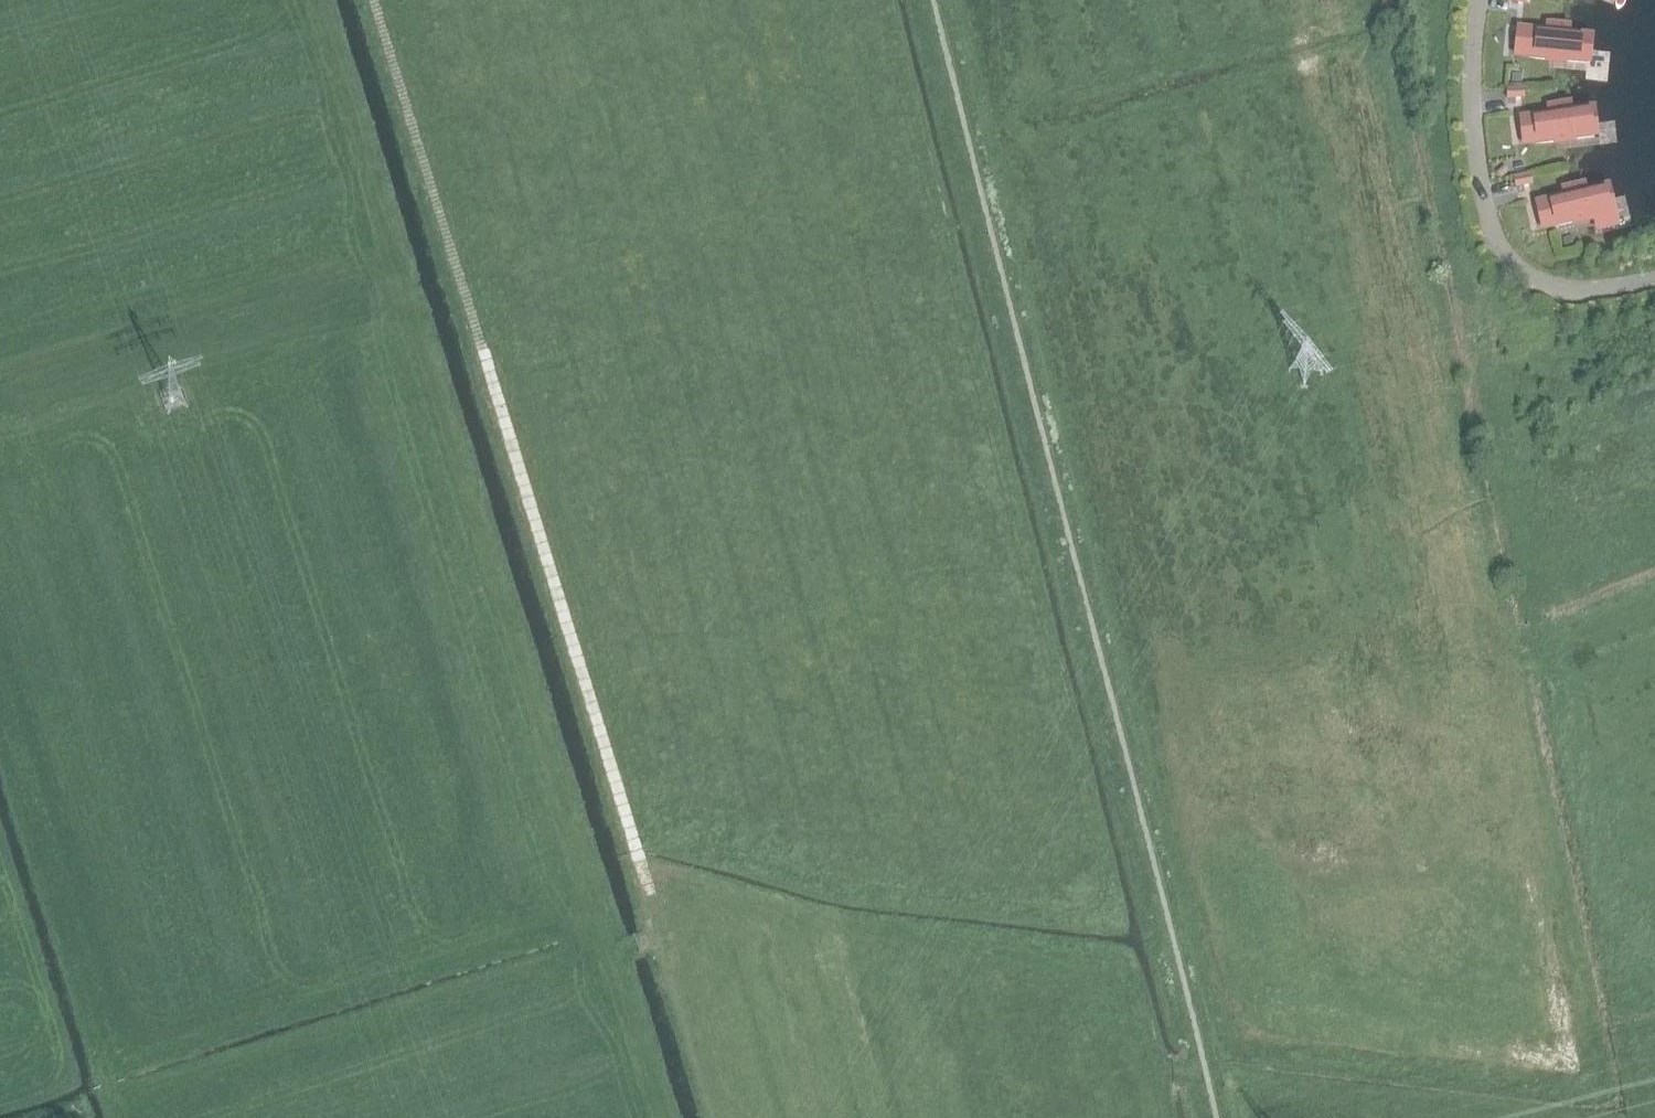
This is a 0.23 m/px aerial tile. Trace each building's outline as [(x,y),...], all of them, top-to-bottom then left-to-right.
[(1570,29),(1546,27),(1546,28),(1551,29),(1550,34),(1530,32),(1527,57),(1548,59),(1548,60),(1547,60),(1546,62),(1567,64),(1567,63),(1566,62),(1566,61),(1587,63),(1590,39),(1568,36),(1569,31),(1570,31),(1570,29)] [(1525,100),(1525,89),(1507,89),(1507,100),(1525,100)] [(1569,108),(1545,111),(1545,112),(1550,112),(1551,117),(1530,120),(1534,145),(1555,142),(1555,143),(1554,144),(1554,145),(1574,142),(1574,141),(1573,141),(1572,140),(1593,137),(1590,112),(1569,115),(1568,109),(1569,109),(1569,108)] [(1514,179),(1516,189),(1533,186),(1531,175),(1514,179)] [(1586,186),(1563,191),(1563,192),(1567,192),(1569,197),(1549,202),(1554,226),(1574,221),(1575,223),(1574,223),(1574,224),(1594,220),(1594,219),(1592,219),(1592,218),(1613,213),(1607,189),(1587,193),(1586,188),(1587,187),(1586,186)]
